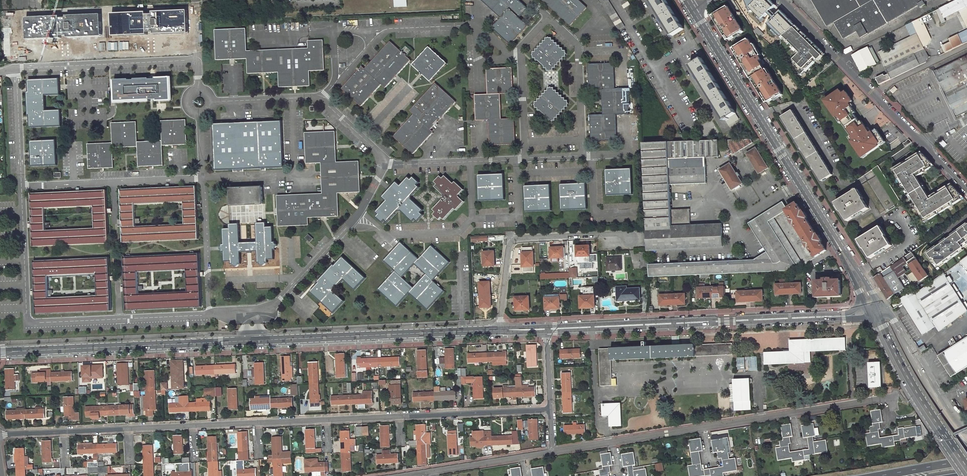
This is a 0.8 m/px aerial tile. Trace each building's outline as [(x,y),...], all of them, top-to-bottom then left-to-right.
[(501,18),(493,28),(511,44),(528,26),(519,17),(527,8),(519,0),(482,0),(501,18)] [(561,17),(570,26),(587,7),(579,0),(542,0),(561,17)] [(632,22),(639,18),(628,0),(619,0),(632,22)] [(666,0),(651,0),(673,35),(683,29),(666,0)] [(751,13),(754,12),(763,21),(777,7),(770,0),(745,0),(751,13)] [(820,13),(827,9),(844,39),(857,32),(861,39),(919,6),(921,9),(926,6),(924,3),(927,2),(926,0),(812,0),(820,13)] [(932,14),(933,16),(936,14),(941,25),(946,23),(944,19),(950,16),(959,12),(966,9),(966,11),(966,0),(961,0),(932,14)] [(718,13),(713,16),(715,20),(719,28),(723,34),(722,35),(724,38),(726,37),(729,41),(734,38),(733,37),(737,34),(738,35),(742,33),(727,8),(723,10),(724,12),(720,15),(718,13)] [(966,9),(959,12),(966,30),(966,11),(966,9)] [(796,26),(780,11),(768,24),(781,38),(784,36),(796,26)] [(911,22),(918,37),(923,47),(927,45),(930,39),(920,17),(911,22)] [(796,26),(784,36),(786,38),(784,40),(789,45),(791,43),(795,47),(793,49),(799,55),(794,60),(796,61),(794,63),(800,73),(802,70),(805,72),(815,62),(813,60),(816,57),(817,59),(819,60),(823,56),(821,54),(823,52),(796,26)] [(246,38),(246,29),(215,30),(217,60),(229,59),(234,59),(247,59),(248,74),(261,73),(266,73),(279,72),(278,50),(247,51),(246,38)] [(966,44),(966,33),(949,41),(950,45),(941,49),(944,55),(966,44)] [(566,53),(566,51),(564,51),(563,50),(563,48),(561,48),(561,46),(558,46),(558,45),(558,43),(556,43),(555,43),(555,41),(553,41),(553,40),(552,38),(550,38),(549,37),(548,38),(546,38),(546,40),(546,41),(543,41),(544,43),(543,44),(541,44),(541,46),(538,46),(539,48),(538,49),(536,49),(536,51),(535,52),(533,52),(533,54),(533,55),(533,56),(534,58),(536,58),(536,59),(536,60),(538,60),(539,61),(539,63),(542,66),(544,66),(545,66),(545,68),(547,68),(547,69),(548,70),(549,70),(551,71),(552,70),(554,70),(554,68),(556,68),(556,66),(557,65),(559,65),(559,63),(559,62),(561,62),(561,60),(562,59),(564,59),(563,58),(564,57),(567,57),(566,54),(567,54),(567,53),(566,53)] [(879,55),(889,75),(884,77),(883,75),(875,79),(878,86),(920,66),(914,55),(925,50),(923,47),(918,37),(879,55)] [(308,41),(309,48),(278,50),(279,72),(279,87),(292,87),(310,86),(310,71),(325,70),(323,40),(308,41)] [(738,46),(734,50),(736,54),(735,55),(737,59),(738,58),(742,64),(741,65),(756,86),(757,86),(761,92),(760,92),(764,99),(766,98),(768,102),(774,98),(773,98),(777,95),(778,96),(783,94),(770,74),(768,75),(759,62),(761,61),(747,40),(741,45),(742,46),(739,48),(738,46)] [(400,50),(390,41),(387,44),(385,47),(379,53),(365,69),(362,66),(341,89),(361,106),(372,94),(381,84),(385,88),(393,79),(397,75),(408,63),(409,62),(411,60),(407,57),(400,50)] [(447,63),(429,47),(413,65),(431,82),(447,63)] [(854,57),(862,73),(876,66),(873,60),(877,58),(873,50),(869,52),(868,50),(854,57)] [(925,50),(914,55),(920,66),(926,63),(929,59),(925,50)] [(935,73),(956,118),(966,113),(966,57),(935,73)] [(702,59),(691,66),(729,127),(739,121),(702,59)] [(614,63),(588,64),(589,90),(602,90),(603,115),(590,115),(591,141),(617,140),(616,114),(629,114),(628,88),(615,89),(614,63)] [(513,93),(512,67),(486,68),(487,94),(475,95),(475,99),(476,121),(489,120),(490,146),(516,144),(515,118),(502,119),(501,94),(513,93)] [(173,87),(173,77),(156,78),(156,79),(153,79),(149,79),(149,78),(135,79),(135,80),(129,80),(129,79),(114,80),(115,88),(115,93),(115,104),(150,102),(150,100),(152,100),(157,100),(157,102),(159,102),(174,101),(173,87)] [(59,87),(59,79),(29,80),(29,89),(29,92),(28,92),(29,115),(30,115),(30,118),(31,127),(61,126),(61,110),(46,111),(45,95),(60,94),(59,87)] [(456,102),(435,83),(410,111),(414,114),(409,119),(393,136),(413,154),(434,132),(431,129),(445,114),(456,102)] [(540,98),(540,99),(538,99),(538,101),(537,102),(535,102),(535,104),(534,105),(535,106),(535,108),(537,108),(538,109),(538,110),(540,110),(541,111),(541,113),(544,116),(546,116),(547,118),(548,118),(549,119),(549,121),(552,121),(553,121),(555,120),(555,119),(556,118),(558,118),(558,116),(558,115),(561,115),(560,113),(561,112),(563,112),(563,110),(564,109),(565,110),(565,108),(566,107),(568,107),(568,105),(569,104),(568,103),(568,101),(566,101),(565,100),(565,98),(563,98),(562,98),(562,95),(560,96),(560,95),(560,93),(557,93),(557,91),(555,91),(554,90),(554,88),(552,88),(551,87),(551,88),(548,88),(548,90),(547,91),(545,91),(545,93),(543,94),(543,96),(542,96),(540,96),(540,98)] [(828,101),(825,103),(835,117),(837,116),(841,122),(845,128),(851,136),(853,140),(851,142),(861,156),(865,154),(866,155),(881,145),(880,143),(884,140),(876,129),(869,134),(864,126),(862,127),(859,122),(853,114),(851,111),(853,110),(848,104),(852,102),(845,92),(842,95),(839,91),(827,99),(828,101)] [(793,112),(782,118),(822,183),(833,176),(793,112)] [(187,144),(186,120),(161,121),(162,141),(163,145),(187,144)] [(283,167),(281,121),(214,124),(216,170),(283,167)] [(137,142),(137,122),(112,123),(113,143),(113,148),(138,146),(137,142)] [(359,161),(337,162),(336,148),(335,131),(306,133),(305,133),(306,163),(314,163),(321,163),(322,172),(323,194),(277,196),(279,226),(309,225),(308,218),(326,217),(339,216),(338,193),(359,192),(360,192),(360,179),(360,174),(359,161)] [(726,146),(732,155),(751,144),(748,138),(727,140),(726,146)] [(57,165),(56,140),(31,141),(32,166),(57,165)] [(646,225),(647,251),(721,247),(721,223),(715,223),(715,227),(690,228),(689,210),(670,210),(669,185),(705,184),(704,158),(718,157),(717,140),(687,141),(642,143),(646,225)] [(163,145),(162,141),(137,142),(138,146),(139,167),(163,166),(163,145)] [(113,143),(88,144),(89,169),(114,168),(113,148),(113,143)] [(755,148),(746,154),(759,175),(768,169),(755,148)] [(960,197),(962,196),(953,186),(948,188),(947,186),(939,191),(940,193),(938,195),(936,193),(929,197),(924,190),(921,184),(916,177),(924,172),(922,170),(925,169),(926,171),(932,167),(930,165),(932,164),(923,154),(920,155),(918,153),(907,160),(908,163),(906,164),(905,162),(896,167),(898,169),(893,172),(902,185),(904,184),(906,187),(908,190),(913,199),(916,203),(917,205),(915,207),(923,220),(928,217),(929,220),(937,215),(936,212),(938,211),(940,213),(951,206),(949,204),(952,202),(953,205),(962,199),(960,197)] [(718,172),(730,191),(733,189),(734,191),(739,188),(738,186),(741,184),(736,175),(735,176),(728,166),(718,172)] [(632,194),(631,169),(620,169),(617,169),(606,170),(607,195),(632,194)] [(505,200),(503,174),(478,175),(479,201),(505,200)] [(461,197),(461,194),(460,194),(464,190),(455,182),(453,184),(445,176),(442,179),(440,177),(434,183),(437,185),(435,187),(443,195),(443,198),(432,209),(435,211),(432,214),(438,219),(441,217),(443,219),(454,208),(456,210),(464,201),(460,198),(461,197)] [(398,211),(401,211),(413,221),(415,219),(418,221),(423,215),(421,213),(423,210),(412,200),(412,196),(419,187),(417,185),(419,182),(413,177),(411,179),(408,177),(400,186),(396,182),(382,197),(386,201),(376,212),(379,214),(376,217),(382,222),(385,220),(387,222),(398,211)] [(560,184),(561,210),(587,209),(586,198),(586,194),(586,183),(575,184),(571,184),(560,184)] [(525,186),(526,212),(551,210),(550,185),(539,185),(536,185),(525,186)] [(263,204),(262,187),(230,189),(231,205),(263,204)] [(197,188),(121,190),(124,242),(199,239),(197,188)] [(835,203),(841,213),(842,212),(848,222),(868,209),(862,200),(863,199),(857,190),(835,203)] [(109,243),(107,191),(31,194),(33,246),(109,243)] [(797,269),(769,222),(774,219),(781,214),(786,211),(787,211),(788,210),(783,203),(749,223),(766,252),(753,261),(647,265),(648,278),(785,272),(794,271),(797,269)] [(796,226),(808,245),(807,246),(809,249),(810,249),(816,259),(820,256),(820,255),(822,254),(822,255),(827,252),(822,244),(823,243),(819,236),(818,237),(807,219),(808,218),(805,212),(803,213),(798,204),(793,207),(794,209),(792,210),(791,208),(788,210),(787,211),(793,222),(795,226),(796,226)] [(808,245),(796,226),(795,226),(793,222),(787,211),(786,211),(781,214),(811,262),(816,259),(810,249),(809,249),(807,246),(808,245)] [(949,227),(966,250),(966,249),(966,214),(949,227)] [(769,222),(797,269),(801,268),(803,266),(774,219),(769,222)] [(266,227),(266,223),(257,223),(258,242),(240,243),(239,224),(230,224),(230,229),(224,229),(224,245),(222,245),(222,246),(221,247),(221,248),(221,249),(222,250),(223,250),(223,252),(225,252),(225,261),(231,261),(232,264),(233,264),(234,265),(234,266),(235,266),(236,266),(238,266),(238,265),(239,264),(241,263),(240,252),(258,251),(258,263),(260,263),(261,264),(262,265),(263,265),(264,265),(265,264),(266,262),(268,262),(267,259),(274,259),(273,250),(275,250),(275,248),(276,247),(277,247),(277,246),(277,245),(276,244),(275,244),(275,242),(273,242),(273,227),(266,227)] [(880,227),(858,240),(864,250),(865,249),(871,259),(891,246),(885,236),(886,236),(880,227)] [(915,256),(907,262),(908,263),(921,282),(966,250),(949,227),(912,252),(915,256)] [(313,239),(308,234),(305,238),(310,242),(313,239)] [(444,291),(440,288),(433,281),(450,262),(431,245),(419,259),(400,242),(392,252),(384,261),(394,270),(392,271),(393,273),(378,289),(396,306),(409,293),(427,309),(444,291)] [(587,247),(574,248),(575,258),(588,257),(587,255),(587,247)] [(564,249),(552,250),(552,260),(565,259),(564,249)] [(483,253),(484,267),(495,266),(495,262),(495,252),(483,253)] [(904,258),(907,262),(915,256),(912,252),(904,258)] [(522,259),(523,268),(534,267),(533,253),(523,254),(523,259),(522,259)] [(201,307),(200,276),(199,254),(124,257),(126,310),(201,307)] [(365,278),(343,257),(337,263),(335,266),(333,265),(318,282),(319,283),(311,292),(323,303),(333,312),(344,301),(333,291),(344,279),(355,289),(365,278)] [(36,313),(112,310),(110,258),(34,261),(36,313)] [(619,258),(604,259),(604,272),(619,271),(619,258)] [(894,272),(898,278),(906,272),(903,267),(908,263),(907,262),(904,258),(891,267),(894,272)] [(880,274),(884,279),(894,272),(891,267),(883,272),(880,274)] [(567,279),(576,279),(575,269),(567,270),(567,279)] [(966,307),(966,298),(949,270),(920,291),(917,294),(914,290),(891,305),(894,310),(898,307),(898,308),(904,304),(919,329),(931,321),(935,327),(966,307)] [(884,279),(894,295),(905,288),(898,278),(894,272),(884,279)] [(888,300),(894,295),(884,279),(880,274),(879,275),(874,278),(888,300)] [(816,281),(814,281),(814,299),(839,298),(838,281),(830,281),(830,278),(816,278),(816,281)] [(786,283),(773,284),(774,295),(783,294),(787,293),(786,283)] [(786,283),(787,293),(790,293),(790,294),(799,294),(798,283),(786,283)] [(713,297),(722,297),(721,286),(709,287),(709,297),(713,296),(713,297)] [(709,287),(696,287),(696,298),(705,298),(705,297),(709,297),(709,287)] [(625,288),(613,288),(613,304),(638,303),(637,290),(625,290),(625,288)] [(751,302),(760,301),(760,291),(747,292),(748,301),(751,301),(751,302)] [(735,302),(744,302),(744,301),(748,301),(747,292),(734,292),(735,302)] [(674,306),(683,305),(683,295),(672,295),(672,293),(669,293),(670,296),(670,305),(674,305),(674,306)] [(480,295),(481,308),(491,307),(491,299),(490,299),(490,294),(480,295)] [(546,310),(560,309),(560,301),(559,298),(559,296),(545,296),(546,310)] [(670,296),(657,296),(657,307),(667,306),(666,305),(670,305),(670,296)] [(594,297),(580,298),(581,309),(595,308),(594,297)] [(530,298),(516,299),(517,309),(524,309),(525,311),(530,311),(530,298)] [(765,354),(765,365),(805,363),(805,352),(846,350),(846,338),(790,341),(790,353),(765,354)] [(937,356),(950,377),(966,366),(966,338),(937,356)] [(702,357),(701,346),(694,347),(694,346),(611,349),(611,351),(600,352),(602,386),(613,385),(612,361),(702,357)] [(725,346),(701,346),(702,357),(725,356),(725,346)] [(534,347),(526,347),(527,368),(535,367),(535,362),(533,362),(533,354),(535,354),(534,347)] [(452,350),(444,350),(444,356),(446,356),(446,366),(445,365),(445,369),(453,369),(452,350)] [(565,350),(559,351),(560,359),(580,358),(579,350),(574,350),(574,352),(565,353),(565,350)] [(426,377),(425,351),(416,351),(416,356),(418,356),(419,364),(416,364),(417,377),(426,377)] [(486,353),(466,354),(467,364),(473,363),(472,361),(483,361),(483,363),(486,362),(486,353)] [(505,361),(505,353),(486,353),(486,362),(492,362),(492,360),(502,360),(502,362),(505,361)] [(347,379),(346,365),(344,365),(344,354),(335,355),(335,360),(337,360),(337,368),(335,368),(336,379),(347,379)] [(292,366),(290,367),(290,356),(281,357),(281,362),(283,362),(284,367),(282,367),(282,381),(291,380),(291,378),(293,377),(292,366)] [(748,371),(758,371),(758,356),(747,357),(748,371)] [(399,366),(398,357),(393,357),(393,359),(386,360),(386,358),(377,358),(378,367),(399,366)] [(746,369),(745,357),(737,357),(738,369),(746,369)] [(365,358),(357,359),(357,368),(378,367),(377,358),(372,358),(372,360),(365,361),(365,358)] [(172,361),(173,388),(184,388),(183,361),(172,361)] [(318,362),(309,362),(309,368),(311,368),(312,375),(309,375),(310,383),(319,383),(318,362)] [(264,384),(263,363),(254,364),(255,369),(253,369),(253,377),(255,377),(255,384),(264,384)] [(881,363),(869,363),(870,388),(882,387),(881,363)] [(129,385),(128,364),(117,364),(118,385),(129,385)] [(235,365),(213,366),(214,375),(235,374),(235,365)] [(213,366),(195,367),(195,376),(201,375),(201,373),(211,373),(211,375),(211,378),(214,378),(214,375),(213,366)] [(14,370),(5,370),(5,376),(8,376),(8,383),(6,383),(6,391),(15,391),(14,370)] [(40,373),(32,374),(33,382),(38,382),(38,380),(48,380),(48,382),(51,382),(51,373),(48,373),(47,370),(40,370),(40,373)] [(100,370),(91,371),(91,376),(93,376),(94,387),(92,387),(92,390),(100,390),(100,370)] [(145,372),(146,391),(155,391),(154,371),(145,372)] [(72,381),(72,372),(65,372),(61,372),(51,373),(51,382),(58,381),(58,379),(65,379),(65,381),(72,381)] [(570,373),(561,373),(561,379),(563,379),(564,389),(562,389),(562,393),(571,393),(570,373)] [(481,380),(472,380),(472,377),(465,378),(460,378),(460,385),(464,384),(470,383),(471,388),(472,388),(473,399),(482,399),(481,380)] [(515,389),(515,397),(521,397),(521,395),(531,395),(531,397),(534,397),(534,388),(527,388),(527,386),(520,386),(520,388),(519,388),(519,377),(514,377),(515,389)] [(751,410),(750,384),(752,384),(752,380),(750,380),(749,379),(734,380),(734,384),(730,385),(731,402),(735,402),(736,410),(751,410)] [(400,381),(391,382),(391,386),(389,386),(390,396),(392,395),(392,405),(401,405),(400,381)] [(319,402),(319,383),(310,383),(310,389),(312,389),(312,393),(310,393),(311,402),(311,406),(319,406),(319,402)] [(433,401),(447,401),(454,400),(454,392),(439,392),(439,386),(433,387),(433,392),(433,401)] [(502,388),(493,389),(494,398),(502,398),(502,396),(512,396),(512,398),(512,400),(515,400),(515,397),(515,389),(512,389),(506,389),(506,386),(502,386),(502,388)] [(210,396),(217,396),(222,396),(222,388),(205,388),(205,393),(209,393),(209,395),(210,396)] [(236,389),(228,389),(228,395),(230,395),(230,402),(228,402),(229,410),(237,410),(236,389)] [(146,396),(147,410),(152,410),(156,410),(155,391),(146,391),(146,396)] [(433,392),(412,393),(413,402),(418,402),(418,400),(426,400),(426,402),(433,401),(433,392)] [(563,406),(563,414),(572,413),(571,393),(562,393),(562,399),(564,399),(565,406),(563,406)] [(371,404),(371,395),(351,396),(352,405),(358,404),(364,404),(371,404)] [(176,410),(186,410),(186,412),(190,411),(189,402),(189,396),(180,397),(180,403),(170,403),(170,412),(176,412),(176,410)] [(351,396),(331,396),(332,406),(337,405),(337,403),(345,403),(345,405),(352,405),(351,396)] [(66,413),(66,420),(79,420),(79,413),(74,413),(73,397),(65,397),(65,405),(66,413)] [(256,399),(252,400),(252,408),(257,408),(257,406),(271,406),(271,399),(270,399),(263,399),(263,397),(256,397),(256,399)] [(293,407),(292,398),(271,399),(271,406),(271,408),(293,407)] [(197,402),(189,402),(190,411),(195,411),(195,409),(203,409),(203,411),(211,410),(210,402),(208,402),(201,402),(201,399),(197,399),(197,402)] [(620,404),(602,405),(603,417),(609,416),(610,427),(622,426),(620,404)] [(107,416),(120,415),(127,414),(127,417),(133,417),(132,405),(106,407),(107,416)] [(106,407),(86,408),(86,417),(92,416),(92,421),(99,421),(99,416),(107,416),(106,407)] [(45,418),(45,409),(25,410),(25,419),(32,419),(32,417),(41,416),(41,419),(45,418)] [(7,420),(23,419),(25,419),(25,410),(7,411),(7,420)] [(881,411),(872,412),(872,414),(874,427),(870,428),(871,434),(866,435),(868,447),(882,444),(883,448),(895,446),(895,442),(901,441),(901,440),(900,436),(899,436),(881,439),(879,431),(881,430),(880,424),(883,424),(881,411)] [(536,419),(528,420),(529,440),(537,440),(537,435),(535,435),(534,427),(537,427),(536,419)] [(585,425),(564,426),(564,435),(585,434),(585,425)] [(781,427),(783,441),(790,440),(790,438),(793,438),(791,425),(781,427)] [(808,439),(808,441),(814,440),(814,438),(816,437),(814,425),(803,427),(804,439),(808,439)] [(388,426),(379,426),(380,432),(382,432),(382,439),(380,439),(380,447),(389,447),(388,426)] [(416,432),(417,441),(417,443),(409,443),(409,447),(410,447),(425,446),(425,444),(430,444),(430,434),(425,434),(425,426),(416,426),(416,432)] [(904,429),(899,429),(899,436),(900,436),(901,440),(918,437),(916,428),(904,429)] [(314,430),(305,430),(305,436),(307,436),(308,445),(306,445),(306,453),(315,453),(314,430)] [(475,448),(481,447),(482,446),(490,446),(490,437),(490,431),(486,431),(486,437),(482,437),(482,432),(471,432),(471,438),(468,438),(468,446),(474,446),(475,448)] [(247,432),(238,432),(239,438),(241,438),(241,444),(239,444),(239,452),(248,451),(247,432)] [(342,438),(342,445),(340,445),(340,453),(349,453),(349,442),(353,442),(352,437),(349,438),(349,432),(339,432),(340,438),(342,438)] [(455,432),(447,432),(447,439),(449,439),(449,447),(447,447),(447,455),(456,455),(455,432)] [(183,445),(183,435),(174,435),(174,441),(176,441),(176,451),(174,451),(174,454),(184,454),(183,447),(183,445)] [(512,445),(512,436),(511,436),(490,437),(490,446),(496,445),(496,443),(504,443),(504,445),(512,445)] [(217,437),(208,437),(209,448),(211,448),(211,458),(209,458),(209,461),(218,461),(217,437)] [(282,452),(281,437),(273,438),(273,455),(269,455),(269,459),(292,458),(291,452),(282,452)] [(692,460),(700,458),(699,452),(703,452),(701,440),(689,441),(692,460)] [(723,440),(712,442),(714,454),(717,453),(718,455),(726,454),(723,440)] [(792,459),(792,453),(790,454),(788,445),(791,444),(790,440),(783,441),(780,442),(781,448),(776,449),(778,461),(792,459)] [(815,443),(814,440),(808,441),(810,451),(810,450),(811,456),(828,453),(826,441),(815,443)] [(51,441),(42,441),(42,447),(44,447),(45,454),(43,454),(43,462),(52,462),(51,441)] [(117,452),(117,443),(113,444),(109,444),(109,443),(108,443),(108,444),(98,444),(98,453),(103,453),(103,454),(113,454),(113,453),(117,452)] [(79,445),(78,445),(79,454),(84,454),(84,452),(86,452),(86,455),(95,455),(95,462),(98,462),(98,453),(98,444),(93,445),(79,445)] [(153,465),(152,446),(143,446),(144,465),(153,465)] [(420,457),(417,457),(418,466),(426,465),(425,446),(410,447),(410,449),(417,449),(417,450),(419,450),(420,457)] [(24,448),(15,449),(15,456),(18,456),(18,463),(16,463),(16,471),(25,471),(25,469),(25,458),(24,448)] [(810,450),(810,451),(792,453),(792,459),(793,462),(805,460),(805,457),(811,456),(810,450)] [(341,468),(341,472),(350,471),(349,453),(340,453),(341,458),(343,458),(343,468),(341,468)] [(634,453),(623,455),(625,467),(628,466),(634,465),(636,465),(634,453)] [(611,454),(601,455),(604,470),(600,470),(600,474),(609,473),(611,473),(610,466),(613,466),(611,454)] [(726,454),(718,455),(718,459),(722,459),(723,468),(722,468),(723,474),(737,471),(735,459),(730,460),(729,454),(726,454)] [(398,455),(376,455),(377,464),(382,464),(383,461),(390,461),(390,463),(398,463),(398,455)] [(269,462),(273,462),(274,462),(274,475),(283,475),(283,472),(283,466),(282,462),(283,462),(283,463),(292,463),(292,458),(269,459),(269,462)] [(704,471),(702,471),(700,458),(692,460),(693,467),(688,467),(690,475),(705,475),(704,471)] [(304,472),(320,471),(320,475),(324,475),(324,471),(327,471),(327,462),(317,463),(317,459),(304,459),(304,472)] [(210,475),(218,475),(218,474),(218,471),(218,461),(209,461),(209,467),(211,467),(212,475),(210,475)] [(90,462),(88,462),(88,467),(89,474),(99,473),(98,467),(98,462),(95,462),(93,462),(90,462)] [(173,472),(173,475),(192,475),(192,471),(190,471),(190,470),(190,463),(183,463),(176,463),(177,472),(173,472)] [(663,463),(656,464),(657,472),(664,471),(663,463)] [(153,465),(144,465),(144,471),(144,475),(154,475),(153,465)] [(635,471),(634,465),(628,466),(629,475),(648,475),(647,469),(635,471)] [(534,475),(546,475),(545,468),(533,470),(534,475)] [(723,474),(722,468),(704,471),(705,475),(708,475),(711,475),(723,475),(723,474)]
